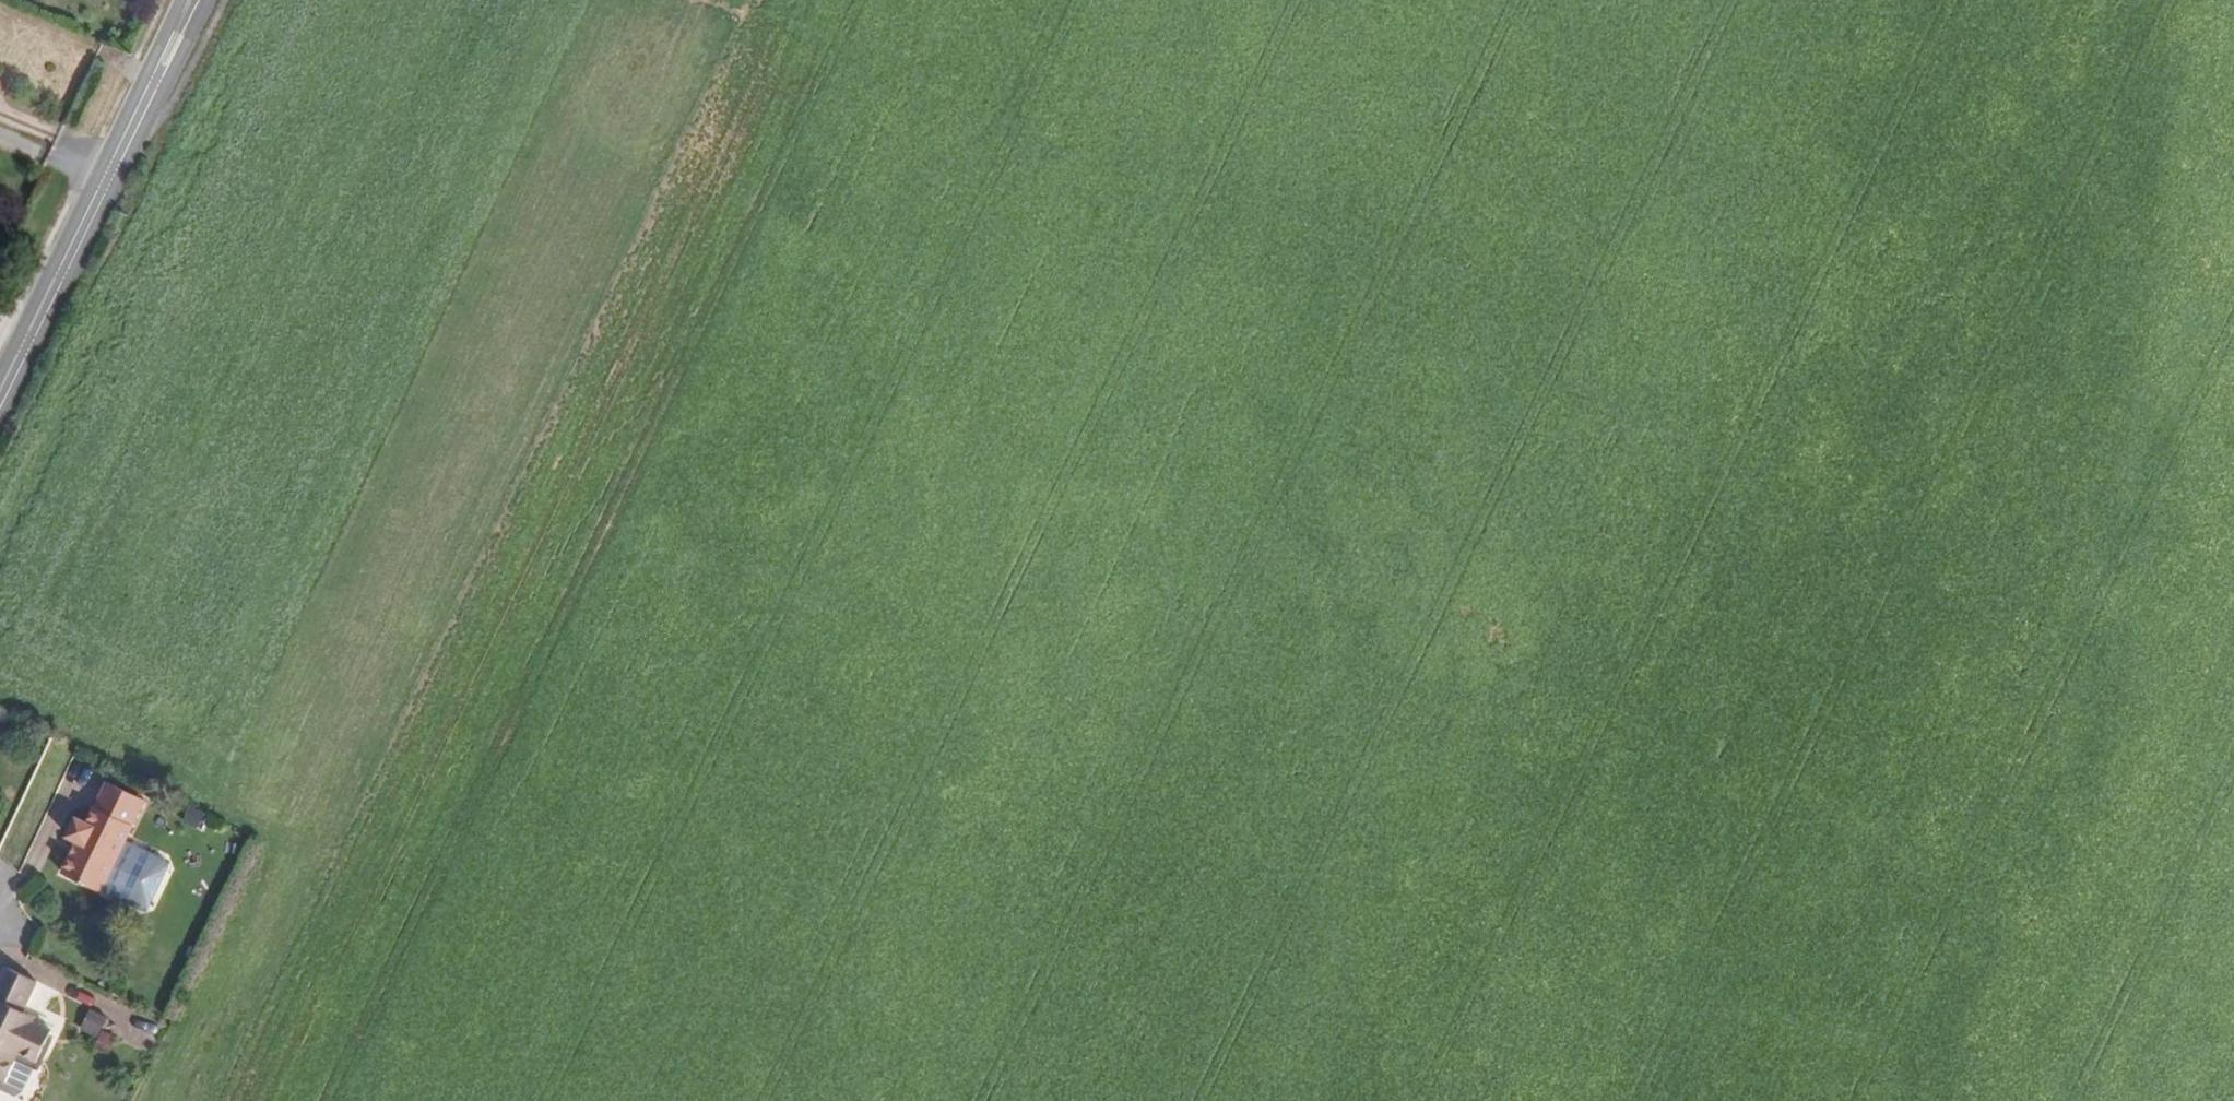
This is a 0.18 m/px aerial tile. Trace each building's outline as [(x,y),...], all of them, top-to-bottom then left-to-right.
[(87,823),(77,818),(68,837),(78,842),(62,873),(101,892),(133,826),(132,826),(145,800),(108,782),(87,823)] [(198,829),(205,815),(192,808),(185,822),(198,829)] [(15,1096),(24,1091),(52,1031),(33,1022),(35,1017),(23,1011),(37,982),(7,967),(0,982),(0,1089),(15,1096)] [(92,1010),(82,1030),(97,1037),(107,1017),(92,1010)]
